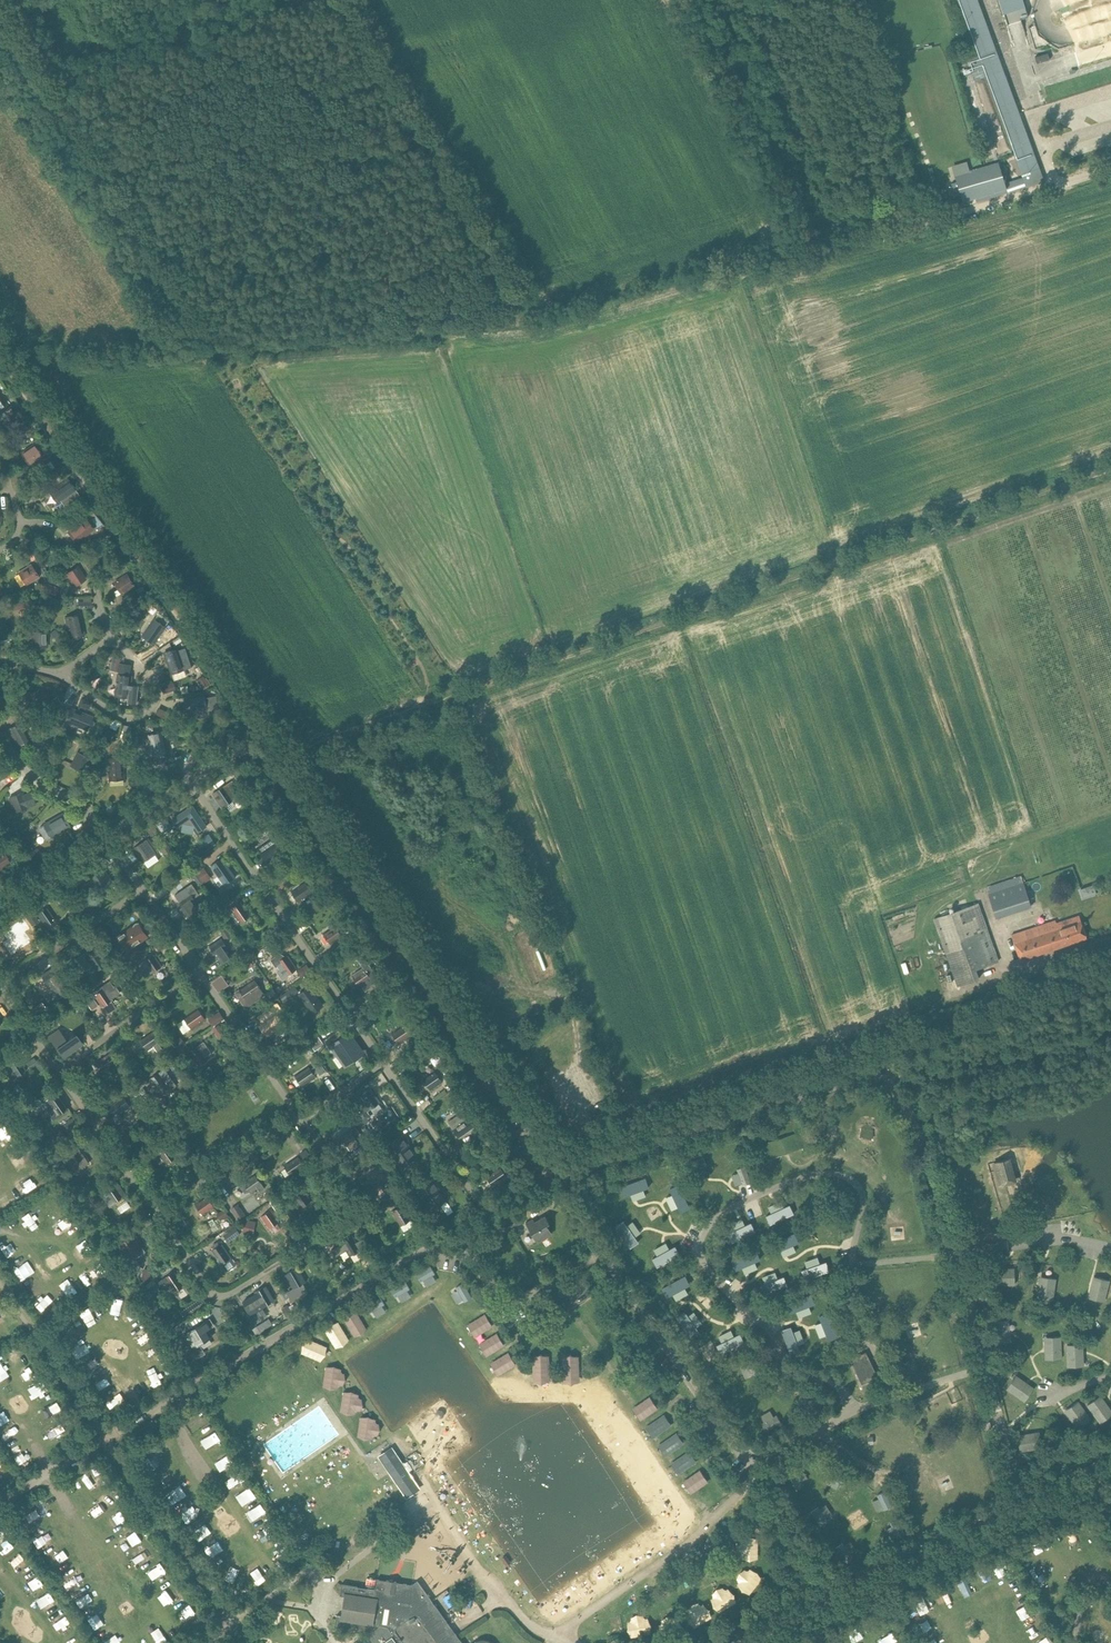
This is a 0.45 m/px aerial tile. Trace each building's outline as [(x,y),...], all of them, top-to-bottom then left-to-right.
[(1019,113),(977,0),(958,0),(979,57),(969,61),(969,60),(957,64),(986,165),(969,170),(955,175),(960,193),(963,201),(975,197),(977,202),(1044,181),(1033,150),(1019,113)] [(1007,24),(1007,25),(1022,21),(1021,19),(1029,17),(1023,0),(1000,0),(1007,24)] [(2,423),(15,413),(10,406),(8,408),(0,397),(0,421),(2,423)] [(24,451),(31,463),(41,456),(34,445),(24,451)] [(50,472),(60,465),(51,452),(41,460),(50,472)] [(56,470),(44,478),(48,484),(60,476),(56,470)] [(62,484),(52,491),(60,502),(61,501),(67,509),(82,498),(76,490),(77,490),(69,479),(62,484)] [(85,518),(68,532),(77,542),(93,529),(85,518)] [(102,538),(105,543),(111,539),(108,534),(102,538)] [(51,567),(56,574),(63,569),(58,562),(51,567)] [(31,565),(21,572),(28,583),(38,576),(31,565)] [(78,566),(67,574),(73,584),(85,577),(78,566)] [(127,574),(115,582),(119,589),(122,593),(122,594),(134,586),(127,574)] [(45,591),(57,594),(59,586),(47,583),(45,591)] [(30,607),(28,599),(3,604),(4,613),(30,607)] [(32,604),(29,612),(37,614),(39,606),(32,604)] [(135,628),(145,620),(138,612),(128,620),(135,628)] [(79,615),(66,618),(70,636),(83,633),(79,615)] [(11,634),(5,616),(0,617),(0,637),(11,634)] [(148,628),(143,636),(154,644),(159,636),(166,626),(155,618),(148,628)] [(32,632),(26,632),(26,642),(32,642),(32,653),(47,653),(47,627),(32,627),(32,632)] [(171,632),(167,635),(172,641),(176,638),(171,632)] [(184,667),(178,649),(165,653),(171,671),(184,667)] [(111,670),(118,672),(121,657),(113,656),(111,670)] [(138,685),(131,684),(132,675),(118,673),(116,693),(129,695),(129,701),(136,702),(138,685)] [(210,684),(204,675),(197,680),(203,688),(210,684)] [(26,688),(24,701),(43,704),(47,704),(49,691),(45,690),(26,688)] [(204,695),(192,698),(195,711),(207,709),(207,707),(210,706),(211,715),(220,713),(216,695),(205,698),(204,695)] [(66,729),(68,722),(88,730),(92,717),(72,709),(71,710),(64,708),(57,725),(66,729)] [(30,739),(21,722),(9,729),(18,746),(30,739)] [(100,735),(111,739),(114,732),(103,727),(100,735)] [(165,762),(167,759),(161,732),(148,735),(154,762),(157,764),(165,762)] [(138,736),(129,738),(131,750),(141,748),(138,736)] [(89,759),(77,753),(72,763),(84,770),(89,759)] [(109,758),(110,780),(125,779),(124,757),(109,758)] [(240,768),(232,773),(239,784),(247,778),(240,768)] [(134,789),(142,781),(136,775),(129,784),(134,789)] [(232,780),(212,794),(222,808),(227,805),(231,811),(236,807),(232,801),(242,795),(232,780)] [(23,793),(10,798),(14,809),(27,805),(28,807),(36,804),(31,790),(23,793)] [(177,827),(182,823),(196,826),(199,831),(206,826),(192,805),(172,819),(177,827)] [(44,825),(41,827),(47,838),(50,837),(51,837),(71,826),(63,813),(43,824),(44,825)] [(165,818),(157,824),(164,834),(173,829),(165,818)] [(15,833),(0,823),(0,836),(9,842),(15,833)] [(160,833),(153,837),(164,854),(171,850),(160,833)] [(203,852),(215,844),(209,834),(197,843),(203,852)] [(275,835),(257,848),(267,863),(286,850),(275,835)] [(148,837),(132,848),(142,863),(144,861),(155,854),(158,852),(148,837)] [(293,848),(282,856),(286,861),(297,854),(293,848)] [(3,850),(0,852),(0,869),(11,863),(3,850)] [(223,858),(211,866),(216,872),(223,884),(236,876),(223,858)] [(209,877),(202,868),(196,872),(202,882),(209,877)] [(102,869),(88,879),(98,893),(109,886),(112,883),(102,869)] [(81,876),(75,880),(78,885),(84,881),(81,876)] [(313,893),(305,881),(290,891),(298,903),(313,893)] [(121,883),(114,887),(120,896),(126,891),(121,883)] [(1023,883),(1014,886),(1022,909),(1031,906),(1023,883)] [(63,890),(57,894),(61,900),(67,896),(63,890)] [(191,920),(204,911),(190,891),(177,899),(191,920)] [(212,900),(217,908),(225,903),(219,895),(212,900)] [(252,915),(242,901),(230,909),(240,923),(252,915)] [(998,959),(977,901),(933,917),(958,986),(979,979),(975,967),(998,959)] [(223,915),(229,911),(225,905),(219,909),(223,915)] [(56,919),(47,906),(36,914),(45,926),(56,919)] [(1055,921),(1012,935),(1021,960),(1087,938),(1079,915),(1056,923),(1055,921)] [(24,918),(3,932),(7,939),(3,942),(12,955),(32,941),(25,932),(30,928),(24,918)] [(132,927),(117,938),(126,952),(147,939),(140,929),(140,927),(139,925),(137,924),(135,924),(133,925),(132,927)] [(346,924),(341,926),(348,936),(353,934),(346,924)] [(335,925),(322,933),(330,945),(343,936),(341,934),(337,928),(335,925)] [(232,936),(227,929),(221,933),(226,940),(232,936)] [(278,946),(285,941),(281,934),(273,939),(278,946)] [(355,934),(347,938),(351,945),(359,940),(355,934)] [(221,937),(209,945),(216,957),(222,966),(235,958),(228,948),(221,937)] [(162,939),(155,944),(159,951),(167,946),(162,939)] [(83,954),(76,958),(84,970),(94,964),(97,969),(104,964),(100,959),(103,957),(95,945),(92,947),(90,943),(83,948),(85,952),(83,954)] [(137,945),(126,953),(130,959),(141,951),(137,945)] [(155,953),(138,965),(146,977),(163,966),(155,953)] [(280,953),(271,960),(276,967),(277,966),(280,970),(277,972),(282,980),(287,976),(298,969),(288,954),(285,956),(280,953)] [(243,972),(254,965),(247,956),(237,963),(243,972)] [(112,960),(106,964),(110,971),(116,967),(112,960)] [(354,974),(352,976),(360,987),(362,986),(365,991),(375,984),(381,981),(366,960),(361,964),(363,967),(353,974),(354,974)] [(10,961),(1,967),(7,976),(16,969),(10,961)] [(52,966),(40,975),(48,986),(50,985),(58,997),(69,990),(63,981),(64,980),(62,977),(63,976),(55,964),(52,966)] [(306,964),(297,971),(302,978),(312,971),(306,964)] [(119,971),(113,974),(117,981),(123,977),(119,971)] [(254,978),(239,989),(245,997),(241,1000),(246,1007),(250,1005),(265,994),(254,978)] [(110,981),(92,992),(102,1007),(111,1001),(112,1000),(111,998),(120,993),(115,986),(114,987),(110,981)] [(386,982),(374,991),(377,996),(390,988),(386,982)] [(324,1006),(310,986),(298,995),(312,1014),(324,1006)] [(87,989),(80,994),(83,1000),(85,1000),(91,996),(87,989)] [(285,993),(280,997),(284,1002),(289,999),(285,993)] [(76,998),(69,1002),(71,1005),(78,1006),(81,1004),(76,998)] [(277,1003),(258,1016),(263,1023),(271,1034),(285,1024),(277,1013),(282,1009),(277,1003)] [(206,1019),(198,1008),(183,1018),(191,1029),(206,1019)] [(213,1026),(224,1018),(220,1011),(208,1019),(213,1026)] [(51,1016),(45,1020),(50,1027),(56,1023),(51,1016)] [(413,1035),(405,1023),(391,1033),(399,1045),(413,1035)] [(162,1041),(154,1029),(140,1039),(148,1051),(162,1041)] [(342,1029),(325,1040),(331,1049),(334,1046),(338,1052),(346,1063),(361,1053),(349,1034),(347,1036),(342,1029)] [(59,1030),(49,1037),(62,1056),(82,1043),(75,1034),(66,1040),(59,1030)] [(318,1035),(308,1042),(314,1050),(324,1044),(318,1035)] [(181,1037),(173,1042),(178,1049),(185,1044),(181,1037)] [(197,1045),(187,1052),(198,1067),(208,1060),(206,1058),(212,1054),(203,1041),(197,1045)] [(118,1064),(110,1052),(95,1062),(103,1073),(118,1064)] [(0,1065),(0,1070),(10,1084),(27,1070),(16,1054),(0,1065)] [(35,1058),(27,1063),(31,1069),(39,1064),(35,1058)] [(320,1061),(314,1065),(315,1067),(318,1071),(320,1075),(326,1070),(320,1061)] [(317,1077),(309,1066),(294,1076),(302,1087),(317,1077)] [(175,1085),(164,1068),(149,1079),(159,1094),(162,1092),(163,1093),(165,1093),(175,1086),(175,1085)] [(435,1071),(423,1079),(431,1091),(443,1082),(435,1071)] [(143,1076),(138,1080),(143,1087),(149,1083),(143,1076)] [(371,1087),(360,1095),(364,1102),(365,1103),(364,1106),(367,1111),(369,1110),(370,1110),(381,1102),(371,1087)] [(364,1121),(371,1117),(367,1111),(364,1106),(353,1091),(346,1096),(364,1121)] [(460,1091),(453,1096),(458,1103),(460,1102),(463,1106),(469,1102),(460,1091)] [(52,1120),(69,1109),(58,1093),(46,1100),(51,1107),(46,1111),(52,1120)] [(463,1112),(449,1121),(459,1137),(473,1128),(478,1135),(486,1130),(476,1114),(468,1119),(463,1112)] [(69,1131),(76,1126),(72,1119),(64,1124),(69,1131)] [(0,1126),(0,1137),(12,1129),(6,1121),(0,1126)] [(352,1122),(337,1132),(348,1150),(364,1139),(352,1122)] [(379,1131),(373,1135),(378,1142),(396,1129),(392,1123),(385,1127),(385,1129),(382,1132),(379,1131)] [(47,1139),(55,1150),(68,1142),(60,1130),(47,1139)] [(388,1146),(402,1166),(415,1156),(402,1137),(401,1136),(388,1146)] [(370,1137),(364,1141),(369,1148),(375,1144),(370,1137)] [(85,1157),(76,1142),(64,1150),(74,1165),(85,1157)] [(178,1156),(168,1142),(156,1150),(166,1164),(178,1156)] [(525,1166),(529,1164),(517,1147),(514,1150),(525,1166)] [(300,1153),(306,1163),(313,1159),(306,1148),(300,1153)] [(468,1148),(460,1155),(465,1162),(474,1155),(468,1148)] [(19,1155),(23,1163),(32,1158),(27,1150),(19,1155)] [(374,1154),(379,1161),(385,1157),(380,1150),(374,1154)] [(712,1154),(687,1162),(691,1172),(715,1163),(712,1154)] [(306,1167),(298,1155),(283,1165),(291,1177),(306,1167)] [(731,1158),(739,1182),(749,1179),(741,1155),(731,1158)] [(372,1187),(386,1178),(372,1157),(358,1167),(372,1187)] [(393,1168),(385,1157),(379,1161),(387,1173),(393,1168)] [(1017,1181),(1011,1158),(995,1163),(999,1177),(1000,1185),(1017,1181)] [(500,1166),(485,1176),(494,1188),(508,1178),(507,1176),(516,1170),(511,1163),(502,1169),(500,1166)] [(416,1171),(408,1177),(413,1183),(421,1177),(416,1171)] [(245,1185),(241,1187),(245,1193),(249,1191),(250,1192),(252,1191),(253,1192),(258,1188),(260,1191),(265,1188),(263,1185),(255,1173),(243,1182),(245,1185)] [(624,1196),(649,1187),(645,1178),(621,1186),(624,1196)] [(26,1196),(35,1191),(29,1180),(20,1185),(26,1196)] [(432,1180),(418,1189),(432,1209),(446,1200),(432,1180)] [(125,1196),(115,1181),(103,1189),(104,1190),(103,1191),(112,1204),(113,1203),(113,1204),(125,1196)] [(670,1189),(681,1213),(690,1208),(679,1184),(670,1189)] [(312,1200),(304,1187),(292,1195),(301,1207),(312,1200)] [(408,1189),(402,1194),(411,1206),(416,1201),(412,1197),(414,1196),(408,1189)] [(5,1207),(19,1201),(14,1190),(0,1197),(5,1207)] [(270,1190),(265,1194),(270,1201),(275,1197),(270,1190)] [(206,1196),(195,1203),(202,1215),(214,1207),(206,1196)] [(286,1196),(280,1199),(285,1206),(290,1202),(286,1196)] [(240,1219),(248,1213),(239,1203),(232,1209),(240,1219)] [(403,1204),(391,1211),(400,1226),(401,1226),(404,1231),(415,1225),(412,1220),(412,1219),(403,1204)] [(789,1204),(766,1215),(770,1224),(793,1213),(789,1204)] [(20,1217),(30,1231),(43,1223),(32,1208),(20,1217)] [(224,1209),(217,1214),(221,1220),(229,1215),(224,1209)] [(272,1209),(261,1216),(269,1229),(281,1221),(272,1209)] [(69,1214),(54,1223),(60,1234),(75,1225),(69,1214)] [(524,1221),(520,1214),(502,1225),(506,1232),(524,1221)] [(533,1219),(526,1223),(537,1242),(552,1233),(546,1225),(549,1223),(545,1216),(535,1222),(533,1219)] [(246,1218),(243,1231),(252,1233),(255,1220),(246,1218)] [(441,1219),(435,1223),(439,1229),(445,1225),(441,1219)] [(639,1242),(624,1221),(616,1227),(631,1248),(639,1242)] [(750,1222),(727,1233),(731,1242),(754,1231),(750,1222)] [(431,1223),(426,1226),(431,1234),(435,1231),(431,1223)] [(228,1232),(223,1235),(228,1242),(233,1239),(240,1234),(234,1225),(226,1230),(228,1232)] [(146,1246),(136,1231),(119,1242),(132,1260),(145,1251),(143,1248),(146,1246)] [(775,1252),(798,1242),(794,1233),(771,1243),(775,1252)] [(344,1242),(332,1249),(336,1256),(347,1250),(349,1255),(352,1253),(353,1254),(361,1250),(360,1249),(362,1247),(367,1244),(364,1238),(358,1242),(354,1235),(343,1241),(344,1242)] [(222,1243),(211,1251),(221,1265),(232,1258),(222,1243)] [(88,1246),(80,1250),(85,1259),(93,1254),(88,1246)] [(676,1246),(653,1258),(658,1267),(681,1255),(676,1246)] [(736,1269),(759,1259),(755,1250),(732,1260),(736,1269)] [(369,1258),(368,1259),(372,1267),(379,1263),(374,1255),(369,1258)] [(825,1261),(801,1270),(805,1280),(829,1271),(825,1261)] [(297,1267),(285,1274),(294,1289),(288,1292),(294,1302),(306,1294),(308,1290),(304,1283),(306,1282),(297,1267)] [(151,1269),(144,1268),(142,1278),(149,1279),(151,1269)] [(1015,1284),(1015,1269),(992,1269),(992,1285),(1015,1284)] [(164,1277),(157,1282),(164,1291),(171,1286),(173,1290),(176,1288),(182,1284),(184,1283),(175,1270),(164,1277)] [(436,1270),(411,1277),(413,1287),(439,1279),(436,1270)] [(94,1273),(85,1279),(91,1287),(100,1281),(94,1273)] [(667,1297),(690,1285),(685,1276),(662,1288),(667,1297)] [(1056,1278),(1040,1276),(1036,1299),(1053,1301),(1056,1278)] [(1094,1276),(1088,1298),(1105,1303),(1110,1280),(1094,1276)] [(783,1277),(759,1286),(763,1295),(787,1286),(783,1277)] [(397,1298),(401,1296),(404,1301),(416,1294),(407,1280),(392,1289),(397,1298)] [(463,1280),(454,1285),(467,1307),(476,1302),(463,1280)] [(253,1292),(255,1294),(243,1301),(251,1314),(275,1300),(266,1285),(253,1292)] [(581,1304),(591,1296),(583,1285),(573,1293),(581,1304)] [(391,1290),(369,1304),(374,1312),(376,1310),(396,1298),(391,1290)] [(989,1302),(987,1293),(978,1295),(980,1304),(989,1302)] [(790,1313),(814,1304),(810,1294),(786,1304),(790,1313)] [(203,1295),(181,1310),(186,1317),(208,1302),(203,1295)] [(550,1302),(545,1310),(552,1315),(557,1308),(550,1302)] [(293,1314),(288,1304),(281,1308),(287,1318),(293,1314)] [(685,1311),(676,1317),(691,1338),(700,1332),(685,1311)] [(355,1312),(345,1318),(353,1332),(363,1326),(355,1312)] [(819,1316),(828,1340),(837,1336),(828,1313),(819,1316)] [(486,1315),(473,1323),(479,1333),(492,1325),(486,1315)] [(214,1325),(210,1318),(185,1333),(194,1348),(211,1338),(206,1329),(214,1325)] [(1011,1342),(1009,1319),(992,1321),(995,1344),(1011,1342)] [(177,1328),(180,1334),(192,1327),(189,1321),(177,1328)] [(338,1323),(326,1330),(335,1344),(346,1337),(338,1323)] [(257,1335),(262,1332),(258,1326),(253,1329),(257,1335)] [(799,1351),(790,1326),(781,1330),(789,1354),(799,1351)] [(907,1330),(909,1338),(922,1334),(920,1326),(907,1330)] [(498,1334),(485,1342),(491,1352),(504,1344),(498,1334)] [(739,1334),(716,1345),(720,1354),(744,1343),(739,1334)] [(1044,1337),(1045,1360),(1062,1359),(1062,1336),(1044,1337)] [(308,1341),(303,1353),(317,1359),(322,1347),(308,1341)] [(1066,1345),(1067,1367),(1084,1367),(1083,1344),(1066,1345)] [(158,1345),(151,1350),(157,1359),(165,1354),(158,1345)] [(20,1363),(23,1353),(14,1351),(11,1360),(20,1363)] [(625,1352),(622,1364),(631,1367),(634,1355),(625,1352)] [(509,1353),(496,1361),(502,1371),(515,1363),(509,1353)] [(876,1376),(865,1353),(851,1360),(862,1382),(876,1376)] [(547,1356),(535,1356),(536,1377),(548,1377),(547,1356)] [(577,1357),(565,1357),(566,1377),(577,1377),(577,1357)] [(751,1360),(728,1370),(732,1379),(755,1369),(751,1360)] [(23,1380),(37,1373),(33,1363),(18,1370),(23,1380)] [(328,1367),(325,1388),(337,1389),(337,1385),(343,1385),(345,1374),(339,1373),(340,1369),(328,1367)] [(153,1369),(142,1373),(148,1389),(159,1385),(153,1369)] [(1034,1389),(1017,1378),(1015,1381),(1013,1379),(1007,1388),(1025,1401),(1034,1389)] [(37,1389),(42,1399),(52,1394),(48,1385),(37,1389)] [(806,1387),(808,1412),(818,1412),(816,1386),(806,1387)] [(345,1392),(342,1413),(354,1415),(355,1410),(360,1411),(362,1399),(357,1399),(357,1394),(345,1392)] [(1087,1405),(1100,1424),(1110,1416),(1110,1409),(1101,1395),(1087,1405)] [(651,1397),(638,1405),(645,1415),(658,1406),(651,1397)] [(1079,1401),(1065,1411),(1078,1430),(1092,1419),(1079,1401)] [(777,1416),(752,1409),(750,1418),(774,1426),(777,1416)] [(664,1414),(651,1424),(657,1433),(670,1424),(664,1414)] [(362,1417),(359,1438),(371,1440),(372,1435),(378,1436),(379,1425),(374,1424),(375,1419),(362,1417)] [(6,1445),(21,1435),(15,1426),(0,1436),(6,1445)] [(676,1432),(663,1442),(667,1448),(670,1452),(683,1442),(676,1432)] [(1042,1448),(1040,1432),(1017,1436),(1020,1451),(1042,1448)] [(419,1489),(392,1448),(380,1456),(408,1496),(419,1489)] [(689,1450),(676,1460),(683,1470),(696,1460),(689,1450)] [(24,1466),(28,1462),(20,1453),(16,1456),(24,1466)] [(222,1460),(226,1470),(237,1466),(233,1455),(222,1460)] [(808,1490),(796,1468),(787,1473),(799,1495),(808,1490)] [(858,1482),(837,1468),(831,1476),(852,1490),(858,1482)] [(104,1470),(88,1477),(93,1489),(109,1483),(104,1470)] [(701,1470),(689,1479),(696,1488),(708,1480),(701,1470)] [(898,1504),(881,1485),(873,1492),(891,1511),(898,1504)] [(105,1494),(111,1503),(121,1497),(115,1488),(105,1494)] [(808,1508),(822,1529),(831,1523),(816,1502),(808,1508)] [(118,1526),(131,1517),(124,1506),(110,1515),(118,1526)] [(847,1517),(855,1530),(869,1521),(861,1508),(847,1517)] [(266,1510),(253,1515),(256,1525),(270,1521),(266,1510)] [(134,1539),(135,1541),(143,1534),(136,1524),(122,1536),(128,1544),(134,1539)] [(10,1530),(3,1537),(10,1546),(18,1539),(10,1530)] [(893,1531),(870,1542),(874,1551),(897,1540),(893,1531)] [(855,1555),(839,1535),(832,1542),(848,1562),(855,1555)] [(49,1546),(46,1536),(36,1540),(39,1549),(49,1546)] [(743,1540),(743,1560),(756,1560),(756,1540),(743,1540)] [(139,1561),(155,1554),(150,1544),(135,1550),(139,1561)] [(16,1570),(30,1561),(24,1552),(10,1561),(16,1570)] [(59,1560),(56,1557),(49,1562),(58,1574),(72,1564),(66,1555),(59,1560)] [(511,1563),(506,1555),(502,1558),(507,1566),(511,1563)] [(162,1576),(162,1577),(170,1573),(164,1561),(148,1569),(154,1580),(162,1576)] [(751,1571),(738,1587),(748,1595),(761,1579),(751,1571)] [(40,1575),(26,1584),(32,1593),(46,1584),(40,1575)] [(74,1578),(63,1581),(66,1590),(77,1586),(74,1578)] [(418,1580),(413,1585),(397,1582),(397,1581),(387,1580),(377,1579),(375,1589),(342,1584),(340,1595),(344,1596),(341,1616),(337,1615),(335,1626),(369,1632),(368,1642),(466,1642),(418,1580)] [(171,1601),(184,1592),(179,1584),(166,1592),(171,1601)] [(92,1590),(77,1596),(81,1608),(97,1602),(92,1590)] [(728,1591),(711,1602),(718,1613),(735,1602),(728,1591)] [(52,1593),(38,1603),(45,1614),(60,1604),(52,1593)] [(88,1614),(95,1623),(108,1614),(101,1604),(88,1614)] [(703,1607),(686,1617),(693,1628),(710,1617),(703,1607)] [(62,1610),(53,1616),(60,1625),(69,1619),(62,1610)] [(199,1622),(200,1613),(189,1612),(188,1621),(199,1622)] [(649,1621),(629,1625),(631,1638),(651,1634),(649,1621)] [(679,1622),(660,1628),(664,1640),(683,1634),(679,1622)] [(169,1639),(165,1627),(152,1632),(156,1642),(160,1642),(169,1639)] [(105,1639),(108,1642),(121,1642),(113,1633),(105,1639)]
